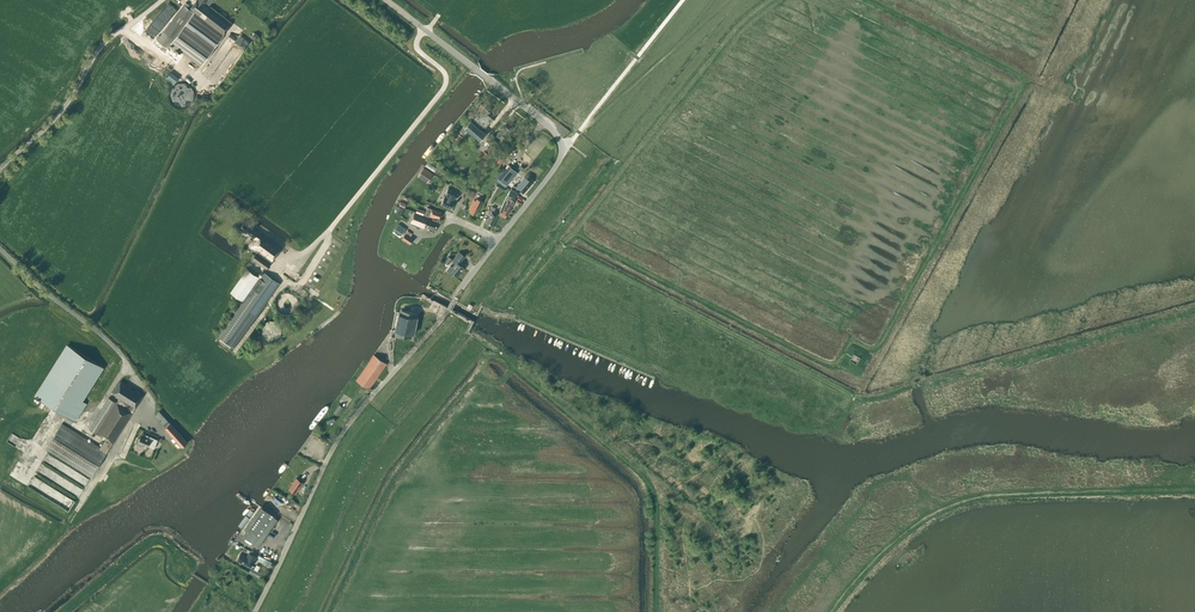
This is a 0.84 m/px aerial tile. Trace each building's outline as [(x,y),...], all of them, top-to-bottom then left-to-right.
[(188,12),(185,10),(189,5),(186,3),(157,40),(167,47),(171,43),(201,65),(218,42),(232,23),(205,3),(207,0),(196,0),(190,9),(188,12)] [(224,59),(238,38),(231,33),(217,54),(224,59)] [(194,104),(191,85),(173,88),(174,93),(176,106),(194,104)] [(475,119),(473,122),(482,130),(484,127),(485,128),(495,117),(490,113),(490,112),(485,107),(475,118),(475,119)] [(468,131),(480,141),(486,134),(482,130),(473,122),(470,120),(464,127),(463,126),(458,132),(463,136),(468,131)] [(495,135),(498,138),(502,134),(505,137),(511,130),(505,124),(499,131),(495,135)] [(492,133),(488,138),(492,142),(496,137),(492,133)] [(491,144),(486,150),(492,154),(496,148),(491,144)] [(497,163),(501,165),(505,159),(501,157),(497,163)] [(507,185),(518,172),(509,165),(499,178),(507,185)] [(424,167),(418,176),(427,182),(433,173),(424,167)] [(521,189),(524,192),(533,182),(525,176),(516,186),(515,188),(519,190),(521,189)] [(510,191),(516,195),(517,195),(520,191),(519,190),(515,188),(516,186),(513,184),(510,191)] [(460,192),(448,186),(445,192),(446,193),(441,204),(451,209),(455,201),(453,200),(454,197),(457,198),(460,192)] [(507,195),(514,199),(516,195),(510,191),(507,195)] [(503,203),(500,211),(507,215),(515,200),(514,199),(507,195),(503,203)] [(470,209),(471,210),(470,212),(476,214),(482,201),(477,198),(476,201),(474,200),(470,209)] [(491,211),(485,224),(493,227),(498,213),(494,212),(496,208),(492,206),(490,210),(491,211)] [(442,212),(432,208),(430,213),(426,212),(425,215),(429,217),(429,216),(434,218),(434,216),(439,218),(442,212)] [(428,218),(415,213),(410,224),(419,227),(420,226),(424,228),(425,226),(435,230),(438,221),(432,218),(432,220),(428,218)] [(259,231),(255,228),(245,220),(240,228),(249,235),(250,235),(254,238),(249,245),(257,252),(252,259),(266,269),(282,247),(260,230),(259,231)] [(405,229),(398,224),(393,232),(400,237),(405,229)] [(402,239),(410,244),(414,238),(410,236),(412,233),(407,230),(402,239)] [(454,273),(458,276),(464,268),(459,264),(465,256),(459,251),(452,261),(455,263),(452,266),(451,265),(447,270),(453,275),(454,273)] [(448,256),(445,261),(444,261),(443,263),(445,264),(446,262),(449,264),(452,259),(448,256)] [(218,337),(234,348),(280,283),(264,272),(260,278),(247,268),(230,292),(243,302),(218,337)] [(288,275),(294,279),(299,273),(293,268),(288,275)] [(297,305),(297,303),(297,301),(296,299),(295,297),(294,295),(292,294),(290,293),(288,292),(286,292),(283,292),(281,293),(280,294),(278,295),(277,297),(276,299),(275,301),(275,303),(276,305),(276,308),(277,309),(279,311),(281,312),(283,313),(285,314),(287,314),(289,314),(291,313),(292,312),(294,311),(296,309),(296,307),(297,305)] [(401,309),(400,313),(398,313),(395,331),(397,331),(396,335),(412,338),(413,334),(415,335),(418,317),(416,316),(417,312),(401,309)] [(262,327),(262,330),(262,333),(263,336),(265,338),(267,339),(270,340),(273,340),(276,339),(278,338),(280,336),(281,333),(281,330),(281,327),(280,325),(278,323),(276,321),(273,320),(270,320),(267,321),(265,323),(263,325),(262,327)] [(36,395),(76,420),(87,403),(82,400),(103,367),(67,345),(36,395)] [(375,354),(357,380),(370,389),(388,364),(375,354)] [(857,362),(861,357),(855,354),(852,359),(857,362)] [(136,389),(135,390),(131,388),(132,387),(128,384),(127,385),(120,381),(113,393),(116,395),(116,396),(119,398),(116,402),(109,397),(89,429),(106,439),(100,447),(62,423),(46,448),(91,477),(143,394),(136,389)] [(334,412),(338,415),(344,407),(340,404),(334,412)] [(187,442),(170,423),(159,411),(155,415),(166,426),(164,428),(182,447),(187,442)] [(143,444),(148,446),(148,445),(154,448),(158,439),(146,434),(145,437),(141,435),(140,438),(137,437),(136,442),(137,444),(142,447),(143,444)] [(288,489),(296,494),(304,482),(296,477),(288,489)] [(244,535),(259,545),(277,519),(259,507),(245,527),(248,529),(244,535)] [(280,523),(275,534),(279,536),(284,525),(280,523)] [(236,560),(244,564),(251,568),(255,560),(254,560),(256,557),(249,553),(247,556),(240,552),(236,560)] [(251,568),(249,571),(259,577),(261,573),(257,571),(260,567),(256,565),(254,569),(251,568)]
